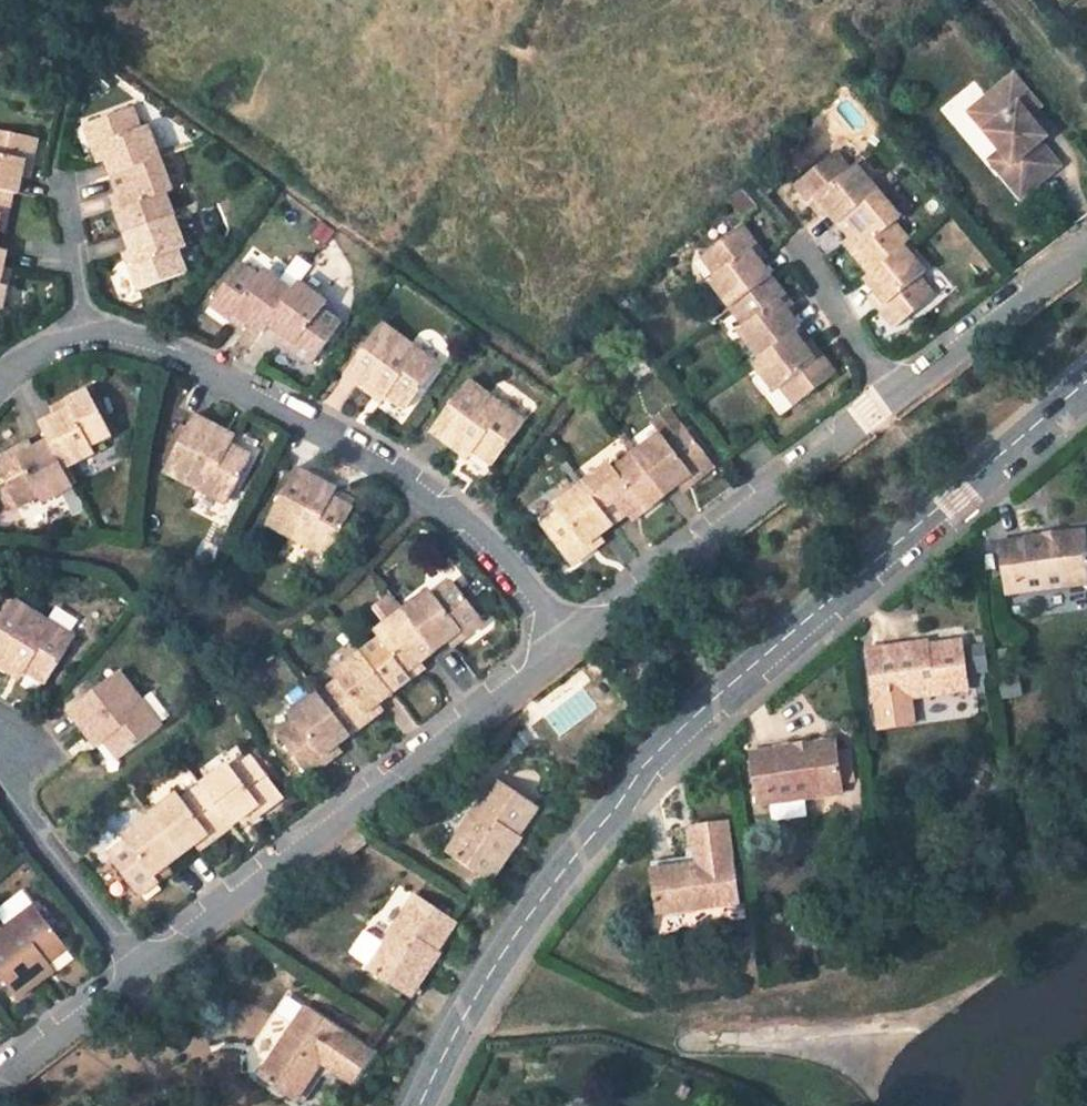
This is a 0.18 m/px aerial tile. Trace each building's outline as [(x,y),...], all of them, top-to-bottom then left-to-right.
[(1085,11),(1086,9),(1086,0),(1076,0),(1085,11)] [(1011,110),(1022,99),(1004,79),(960,120),(994,158),(1003,168),(992,177),(1016,204),(1055,170),(1035,148),(1041,143),(1021,119),(1011,110)] [(1011,110),(1021,119),(1031,110),(1022,99),(1011,110)] [(105,150),(117,183),(168,165),(156,134),(150,136),(140,111),(88,128),(97,153),(105,150)] [(17,196),(24,198),(31,160),(40,162),(46,138),(0,129),(0,193),(17,196)] [(809,204),(832,230),(873,195),(850,169),(845,174),(827,155),(785,191),(802,210),(809,204)] [(1003,168),(994,158),(984,168),(992,177),(1003,168)] [(120,218),(128,238),(179,220),(171,198),(179,195),(168,165),(117,183),(128,215),(120,218)] [(0,193),(0,224),(2,215),(12,217),(17,196),(0,193)] [(861,279),(899,247),(903,243),(888,226),(895,220),(873,195),(832,230),(854,254),(846,261),(861,279)] [(191,256),(179,220),(128,238),(139,272),(127,276),(136,301),(189,283),(181,259),(191,256)] [(702,288),(724,317),(767,285),(746,257),(753,251),(739,231),(695,264),(708,283),(702,288)] [(899,247),(861,279),(857,282),(880,308),(872,314),(888,334),(931,297),(915,279),(920,273),(899,247)] [(0,253),(0,311),(5,313),(9,290),(2,289),(8,255),(0,253)] [(237,321),(264,342),(269,334),(296,300),(269,278),(264,285),(246,270),(212,312),(232,328),(237,321)] [(733,343),(748,365),(785,338),(792,333),(777,313),(784,307),(767,285),(724,317),(740,338),(733,343)] [(333,315),(303,291),(296,300),(269,334),(299,357),(293,364),(313,379),(348,336),(328,320),(333,315)] [(382,392),(407,411),(436,374),(384,332),(348,376),(376,400),(382,392)] [(807,366),(785,338),(748,365),(741,370),(763,398),(770,394),(784,412),(827,379),(813,361),(807,366)] [(488,469),(518,430),(464,389),(427,434),(457,458),(463,451),(488,469)] [(75,412),(44,427),(54,446),(68,476),(99,461),(94,452),(117,441),(94,392),(71,404),(75,412)] [(658,431),(627,453),(659,497),(691,474),(696,481),(715,467),(681,424),(663,437),(658,431)] [(168,485),(229,516),(253,472),(225,457),(229,451),(194,434),(168,485)] [(78,496),(68,476),(54,446),(22,462),(19,455),(0,464),(0,472),(20,514),(42,503),(46,511),(78,496)] [(603,462),(572,485),(603,529),(635,505),(639,512),(659,497),(627,453),(607,467),(603,462)] [(269,535),(331,567),(352,524),(324,511),(328,501),(296,485),(269,535)] [(579,548),(603,529),(572,485),(547,504),(551,510),(530,525),(562,569),(583,554),(579,548)] [(1034,567),(1086,560),(1086,510),(1028,517),(1034,567)] [(425,595),(399,615),(430,657),(458,636),(463,644),(484,629),(451,586),(432,602),(425,595)] [(911,663),(948,658),(1004,652),(997,602),(958,607),(959,617),(906,622),(911,663)] [(49,686),(76,642),(20,605),(0,636),(0,662),(18,674),(22,668),(49,686)] [(403,679),(430,657),(399,615),(372,635),(377,642),(358,656),(390,700),(408,686),(403,679)] [(364,719),(390,700),(358,656),(332,676),(339,684),(317,700),(349,742),(369,726),(364,719)] [(915,693),(952,689),(948,658),(911,663),(915,693)] [(121,754),(163,723),(122,668),(75,704),(95,733),(103,728),(121,754)] [(322,763),(349,742),(317,700),(291,720),(295,726),(278,740),(310,783),(327,769),(322,763)] [(791,725),(796,773),(881,764),(875,715),(791,725)] [(231,755),(203,776),(234,818),(262,797),(267,804),(286,789),(256,746),(235,761),(231,755)] [(215,832),(234,818),(203,776),(184,790),(181,785),(153,806),(183,848),(211,827),(215,832)] [(529,836),(550,805),(506,777),(460,848),(496,870),(522,831),(529,836)] [(689,884),(770,875),(760,794),(722,798),(725,821),(736,819),(738,833),(684,838),(689,884)] [(154,869),(183,848),(153,806),(123,828),(128,835),(108,849),(138,889),(158,875),(154,869)] [(441,949),(451,956),(471,926),(426,897),(379,968),(413,989),(441,949)] [(73,941),(42,899),(0,931),(0,961),(21,989),(50,967),(46,962),(73,941)] [(373,1087),(393,1058),(329,1015),(284,1080),(320,1105),(351,1058),(362,1065),(355,1075),(373,1087)] [(614,1083),(535,1098),(536,1105),(619,1105),(614,1083)]
